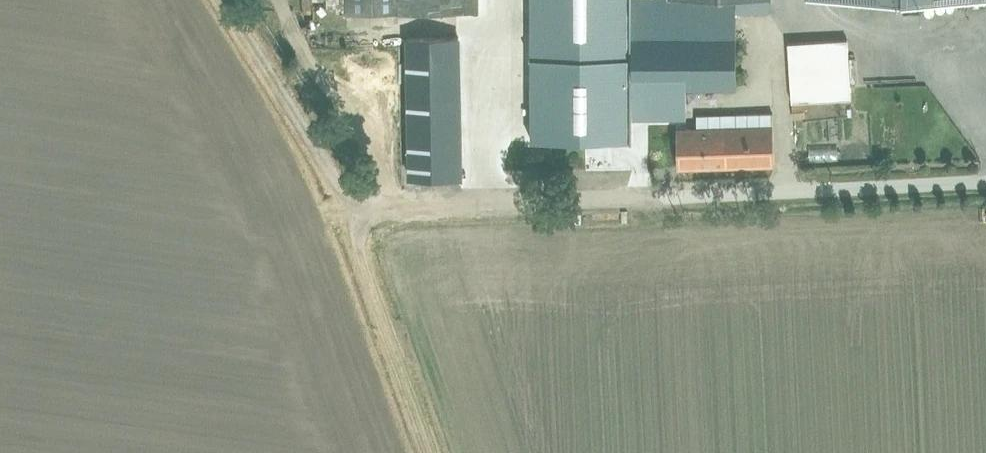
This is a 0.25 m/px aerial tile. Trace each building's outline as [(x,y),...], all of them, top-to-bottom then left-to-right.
[(350,9),(478,9),(478,0),(350,0),(350,9)] [(589,133),(638,133),(638,115),(685,115),(685,81),(738,81),(738,3),(768,3),(768,0),(589,0),(589,133)] [(402,35),(403,170),(466,170),(465,34),(402,35)] [(847,38),(786,41),(788,100),(850,98),(847,38)] [(533,118),(534,139),(542,139),(542,118),(533,118)] [(729,165),(730,124),(676,123),(676,164),(729,165)] [(854,123),(826,127),(828,140),(856,136),(854,123)] [(729,165),(774,166),(775,124),(730,124),(729,165)] [(566,149),(506,149),(506,180),(566,179),(566,149)]
